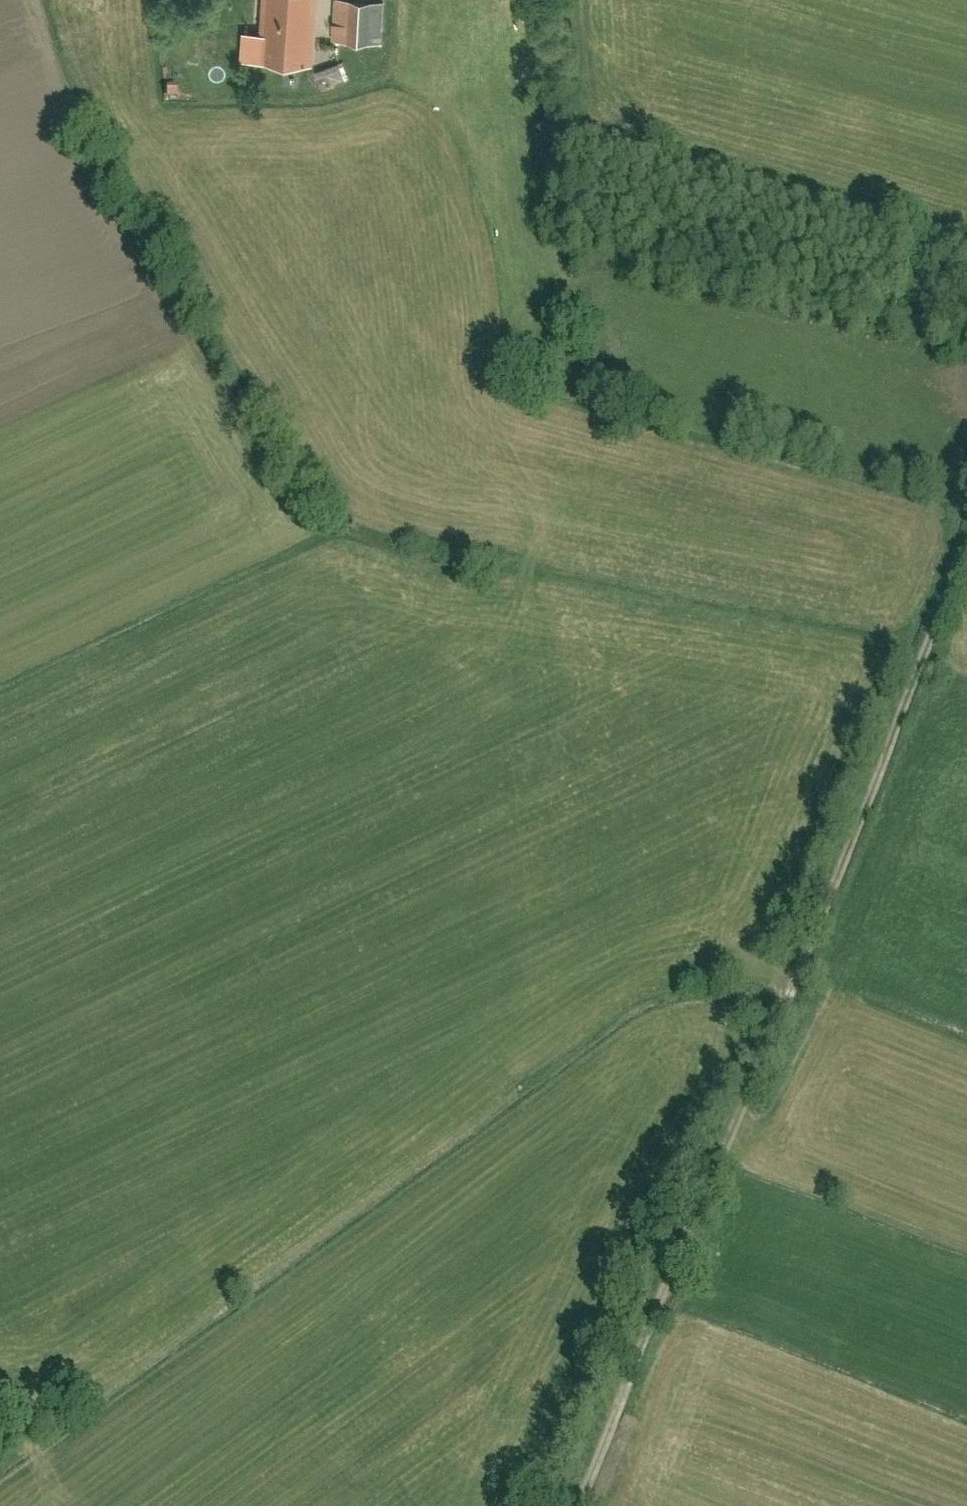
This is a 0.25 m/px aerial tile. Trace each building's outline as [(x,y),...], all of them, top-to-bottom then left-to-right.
[(267,64),(318,64),(317,0),(266,0),(267,64)] [(343,2),(345,45),(387,44),(385,0),(343,2)]
